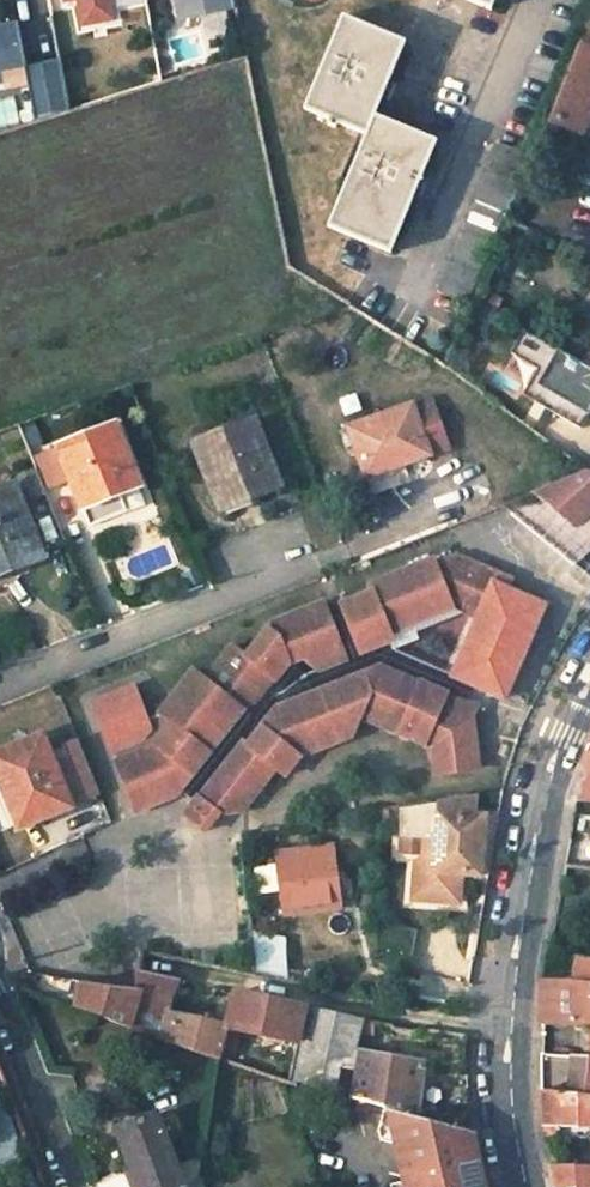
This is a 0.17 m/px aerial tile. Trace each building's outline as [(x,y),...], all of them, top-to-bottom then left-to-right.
[(83,25),(112,19),(108,0),(78,0),(83,25)] [(236,0),(176,0),(179,18),(237,6),(236,0)] [(491,9),(495,0),(470,0),(491,9)] [(390,79),(406,41),(342,14),(304,109),(330,120),(327,125),(337,129),(339,123),(367,134),(375,114),(383,95),(390,79)] [(578,44),(589,48),(589,14),(578,44)] [(23,69),(34,121),(68,111),(59,59),(26,66),(18,22),(0,26),(0,73),(23,69)] [(578,44),(549,119),(581,132),(589,113),(589,112),(589,48),(578,44)] [(383,95),(389,98),(392,90),(396,81),(390,79),(383,95)] [(422,177),(438,140),(375,114),(367,134),(328,225),(392,251),(415,196),(420,184),(422,177)] [(415,196),(420,198),(423,189),(427,179),(422,177),(420,184),(415,196)] [(580,415),(529,383),(512,405),(562,441),(580,415)] [(412,407),(348,430),(364,475),(386,468),(387,471),(448,449),(434,414),(416,420),(412,407)] [(254,422),(195,446),(220,510),(280,486),(254,422)] [(140,487),(115,425),(38,456),(51,489),(73,480),(91,525),(126,511),(120,495),(140,487)] [(588,473),(506,506),(576,565),(589,552),(589,474),(588,473)] [(0,496),(0,572),(42,556),(16,490),(0,496)] [(375,590),(343,603),(347,615),(362,652),(393,640),(396,639),(393,632),(455,607),(458,600),(482,610),(494,582),(499,584),(503,574),(458,555),(438,563),(436,557),(371,583),(375,590)] [(454,674),(477,684),(506,696),(546,604),(499,584),(494,582),(482,610),(478,617),(454,674)] [(455,607),(478,617),(482,610),(458,600),(455,607)] [(304,656),(319,670),(348,658),(333,620),(326,601),(275,621),(248,655),(255,661),(249,669),(227,651),(201,685),(189,676),(155,720),(141,725),(128,693),(86,710),(131,820),(171,803),(175,798),(189,780),(184,775),(199,756),(205,760),(240,716),(245,720),(290,663),(304,656)] [(175,798),(190,809),(239,746),(244,750),(279,704),(340,680),(343,689),(352,685),(349,677),(384,663),(424,680),(421,687),(445,699),(448,691),(469,701),(477,684),(454,674),(396,649),(393,640),(362,652),(347,615),(333,620),(348,658),(319,670),(306,675),(290,663),(245,720),(240,716),(205,760),(199,756),(184,775),(189,780),(175,798)] [(304,656),(290,663),(306,675),(319,670),(304,656)] [(190,809),(181,821),(200,837),(214,819),(242,812),(275,770),(285,777),(294,768),(288,754),(297,750),(300,758),(353,737),(363,715),(401,732),(405,725),(413,728),(409,736),(434,746),(436,774),(481,768),(474,715),(479,705),(469,701),(448,691),(445,699),(421,687),(424,680),(384,663),(349,677),(352,685),(343,689),(340,680),(279,704),(244,750),(239,746),(190,809)] [(42,736),(0,752),(0,780),(1,782),(5,780),(22,824),(98,793),(78,742),(62,748),(67,762),(54,767),(42,736)] [(589,799),(589,769),(585,768),(578,798),(589,799)] [(477,816),(478,799),(438,807),(437,813),(477,816)] [(480,877),(484,817),(477,816),(437,813),(438,807),(438,801),(398,809),(399,837),(422,839),(420,863),(414,862),(411,900),(457,903),(459,875),(480,877)] [(333,848),(277,855),(284,916),(340,910),(338,887),(346,886),(344,870),(336,870),(333,848)] [(412,969),(419,932),(377,924),(377,964),(412,969)] [(252,935),(255,976),(284,981),(281,940),(252,935)] [(576,979),(589,981),(589,957),(578,955),(576,979)] [(111,988),(87,984),(81,1010),(96,1015),(166,1041),(172,1043),(217,1059),(232,1064),(237,1043),(223,1040),(227,1024),(176,1013),(168,1011),(169,999),(178,979),(140,971),(138,970),(139,991),(111,988)] [(320,988),(322,975),(302,971),(300,984),(320,988)] [(589,1021),(589,981),(576,979),(544,977),(543,1021),(580,1022),(589,1021)] [(305,1007),(235,991),(227,1024),(298,1041),(305,1007)] [(335,1067),(344,1015),(313,1008),(297,1081),(331,1089),(335,1067)] [(354,1072),(358,1051),(362,1032),(355,1031),(357,1018),(344,1015),(335,1067),(354,1072)] [(357,1018),(355,1031),(362,1032),(371,1034),(373,1021),(363,1019),(357,1018)] [(416,1112),(422,1062),(358,1051),(354,1072),(350,1094),(350,1095),(386,1104),(416,1112)] [(542,1053),(543,1071),(543,1077),(544,1090),(589,1094),(589,1057),(542,1053)] [(0,1089),(0,1183),(15,1177),(19,1186),(38,1186),(0,1089)] [(589,1126),(589,1094),(544,1090),(545,1112),(546,1126),(589,1126)] [(392,1184),(392,1186),(465,1186),(458,1158),(475,1162),(468,1130),(415,1116),(416,1112),(386,1104),(379,1131),(381,1139),(398,1143),(406,1178),(398,1181),(392,1184)] [(178,1166),(158,1113),(124,1126),(137,1162),(132,1165),(133,1169),(132,1170),(138,1186),(179,1186),(199,1176),(202,1156),(178,1166)] [(546,1126),(547,1134),(555,1134),(589,1135),(589,1126),(546,1126)] [(465,1186),(481,1186),(475,1162),(458,1158),(465,1186)] [(557,1163),(549,1163),(553,1180),(555,1186),(589,1186),(589,1163),(557,1163)] [(132,1170),(91,1186),(138,1186),(132,1170)] [(199,1176),(179,1186),(203,1186),(199,1176)]
